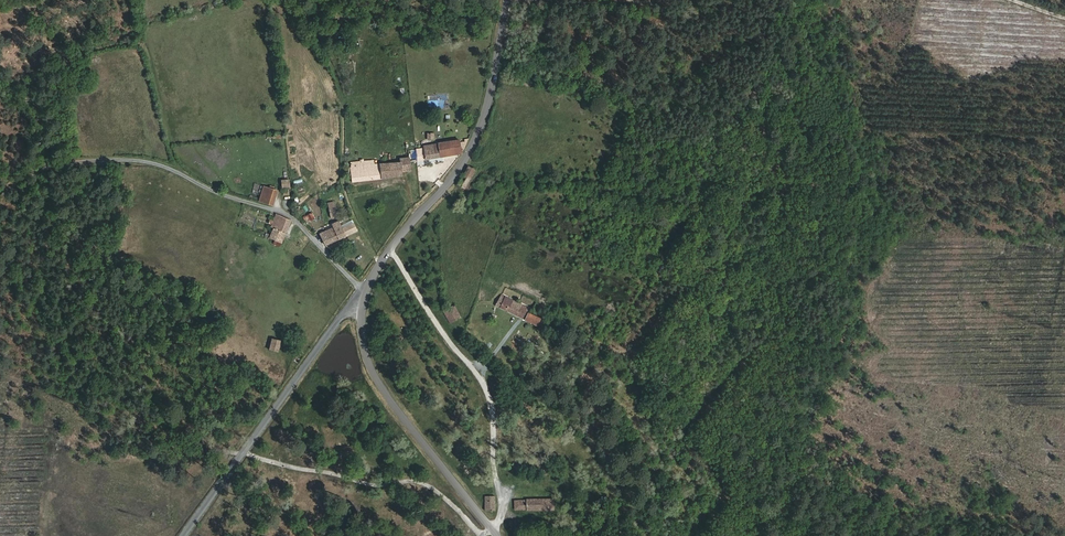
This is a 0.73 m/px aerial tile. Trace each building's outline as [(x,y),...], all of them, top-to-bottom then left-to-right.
[(457,117),(456,114),(453,113),(453,115),(451,115),(450,118),(452,118),(452,123),(458,123),(459,117),(457,117)] [(418,148),(413,149),(414,161),(430,158),(458,153),(466,138),(445,142),(418,148)] [(405,150),(406,157),(407,162),(414,161),(413,149),(405,150)] [(397,158),(397,162),(399,171),(408,170),(407,162),(406,157),(397,158)] [(399,171),(397,162),(355,166),(355,162),(350,162),(348,165),(349,182),(399,175),(399,171)] [(466,165),(455,184),(462,187),(472,169),(466,165)] [(264,192),(273,194),(274,190),(260,186),(257,196),(263,198),(264,192)] [(257,196),(256,201),(270,206),(273,194),(264,192),(263,198),(257,196)] [(306,222),(315,218),(313,212),(304,216),(306,222)] [(279,243),(287,220),(275,216),(267,234),(263,232),(262,235),(279,243)] [(330,228),(336,239),(354,231),(349,219),(338,225),(336,222),(329,224),(330,228)] [(323,231),(329,242),(336,239),(330,228),(323,231)] [(317,233),(322,246),(329,242),(323,231),(317,233)] [(499,295),(494,304),(535,325),(538,317),(526,312),(528,308),(508,299),(506,303),(501,300),(503,296),(499,295)] [(458,315),(452,306),(442,311),(448,322),(458,315)] [(269,338),(267,344),(276,347),(277,341),(269,338)] [(492,509),(492,495),(483,495),(482,508),(492,509)] [(552,509),(552,498),(523,498),(523,499),(512,499),(512,508),(552,509)]
